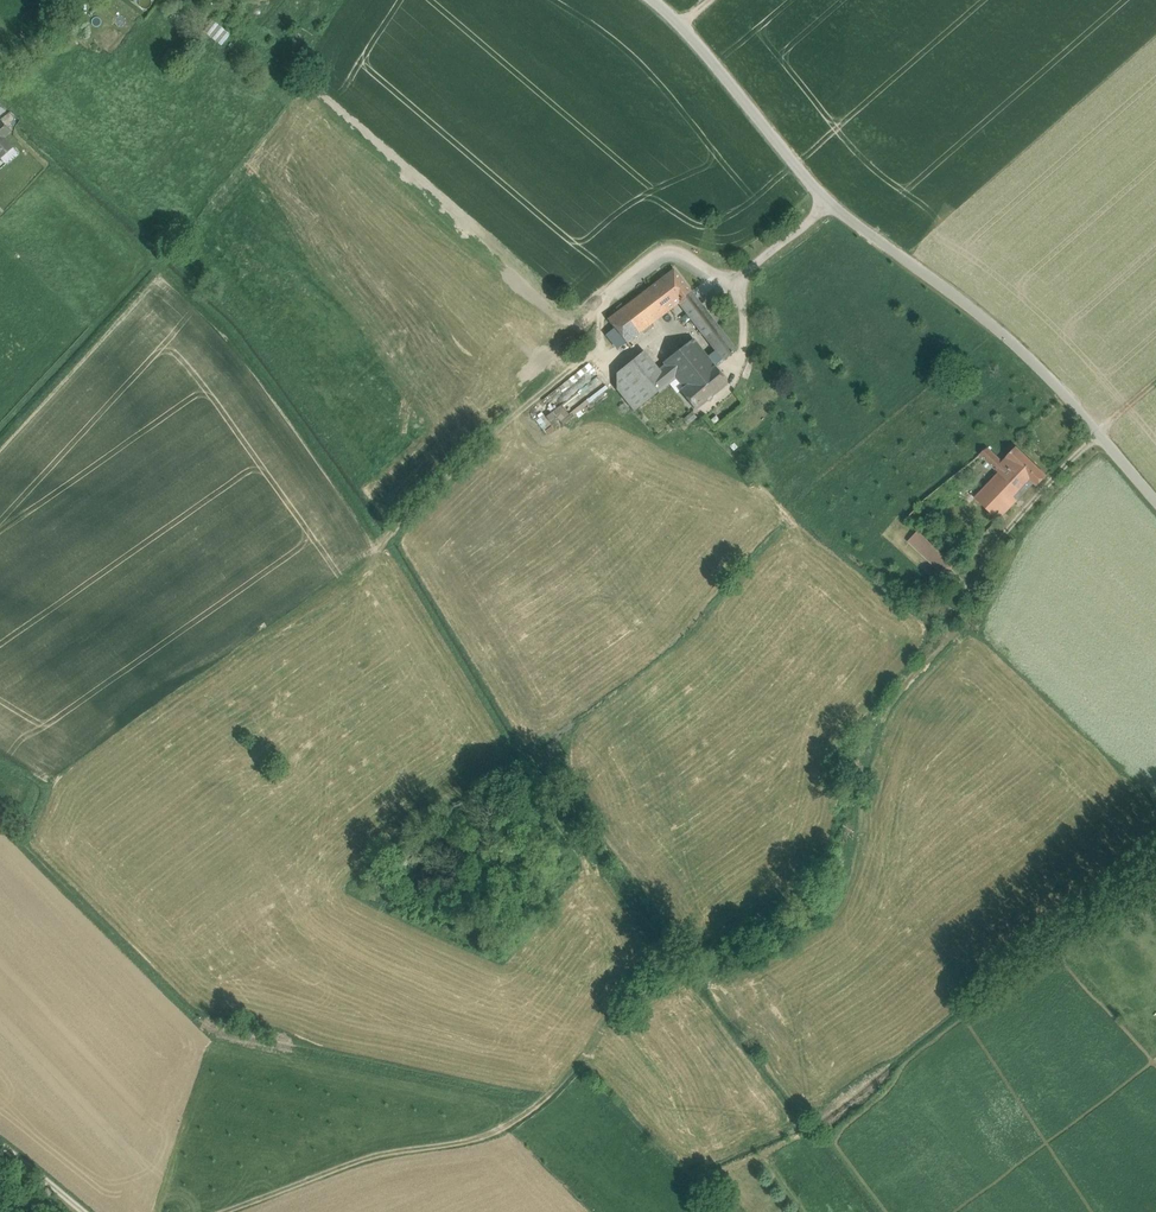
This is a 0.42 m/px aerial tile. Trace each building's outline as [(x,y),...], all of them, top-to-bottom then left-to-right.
[(0,158),(12,148),(3,137),(10,132),(0,121),(0,158)] [(626,343),(679,303),(691,294),(692,293),(674,269),(608,320),(626,343)] [(684,310),(697,300),(692,293),(691,294),(679,303),(684,310)] [(720,356),(723,361),(736,351),(697,300),(684,310),(704,335),(701,337),(712,352),(715,356),(718,354),(720,356)] [(707,357),(692,340),(663,362),(666,365),(676,377),(684,388),(680,391),(694,408),(727,382),(715,367),(707,357)] [(648,380),(659,370),(643,351),(616,373),(616,389),(634,411),(658,392),(648,380)] [(707,357),(715,367),(717,365),(714,360),(720,356),(718,354),(715,356),(712,352),(707,357)] [(723,361),(720,356),(714,360),(717,365),(723,361)] [(676,377),(666,365),(659,370),(648,380),(658,392),(676,377)] [(563,421),(572,413),(564,404),(555,412),(563,421)] [(543,430),(553,424),(542,407),(533,413),(543,430)] [(680,417),(685,423),(695,415),(690,408),(680,417)] [(980,455),(999,473),(1023,495),(1034,483),(1037,486),(1046,476),(1017,448),(1003,462),(988,448),(980,455)] [(1023,495),(999,473),(975,498),(999,520),(1023,495)] [(910,539),(946,573),(956,562),(920,528),(910,539)]
